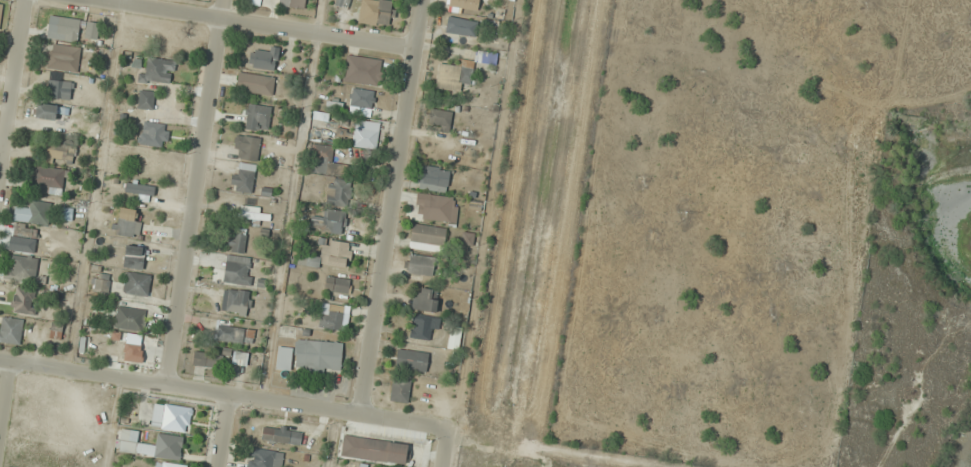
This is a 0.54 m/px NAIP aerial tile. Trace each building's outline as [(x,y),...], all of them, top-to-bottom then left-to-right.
[(278,6),(305,9),(305,0),(279,0),(278,6)] [(348,8),(350,0),(335,0),(334,5),(348,8)] [(393,4),(380,0),(363,0),(357,21),(387,29),(393,4)] [(478,13),(478,0),(450,0),(449,13),(478,13)] [(445,33),(476,37),(478,21),(447,17),(445,33)] [(56,40),(78,40),(78,18),(56,18),(56,40)] [(76,73),(81,49),(51,43),(46,67),(76,73)] [(279,48),(270,47),(270,52),(251,49),(248,67),(275,71),(279,48)] [(343,82),(381,86),(384,60),(346,55),(343,82)] [(174,60),(147,57),(144,81),(172,84),(174,60)] [(470,85),(474,62),(462,60),(461,67),(439,63),(435,88),(459,92),(461,83),(470,85)] [(275,78),(239,72),(236,90),(272,96),(275,78)] [(45,99),(72,99),(72,81),(45,81),(45,99)] [(375,91),(354,87),(349,111),(371,115),(375,91)] [(138,110),(154,111),(155,91),(138,90),(138,110)] [(56,120),(57,105),(37,103),(36,118),(56,120)] [(267,132),(272,107),(248,103),(244,128),(267,132)] [(429,127),(450,131),(453,112),(432,109),(429,127)] [(378,122),(355,121),(354,148),(377,148),(378,122)] [(72,135),(95,135),(95,123),(72,123),(72,135)] [(168,123),(141,123),(141,146),(168,146),(168,123)] [(234,158),(257,160),(260,138),(236,135),(234,158)] [(72,164),(75,147),(47,141),(44,158),(72,164)] [(332,145),(313,145),(313,161),(332,161),(332,145)] [(253,163),(233,165),(235,192),(255,191),(253,163)] [(63,195),(66,169),(36,166),(33,192),(63,195)] [(450,169),(421,166),(419,188),(448,191),(450,169)] [(136,193),(135,200),(151,202),(154,187),(127,182),(126,191),(136,193)] [(327,205),(351,206),(352,183),(328,182),(327,205)] [(416,219),(454,222),(456,198),(418,195),(416,219)] [(51,203),(29,200),(28,209),(15,207),(13,221),(47,225),(51,203)] [(247,225),(270,225),(270,213),(262,213),(262,207),(247,207),(247,225)] [(137,211),(120,208),(115,236),(138,239),(141,221),(135,220),(137,211)] [(342,234),(345,211),(328,209),(325,232),(342,234)] [(34,253),(38,229),(12,224),(8,249),(34,253)] [(409,247),(443,251),(446,228),(412,224),(409,247)] [(246,234),(230,233),(228,252),(245,253),(246,234)] [(351,266),(350,241),(326,243),(327,268),(351,266)] [(142,271),(146,249),(127,244),(122,267),(142,271)] [(255,260),(228,254),(225,267),(220,266),(216,280),(248,288),(255,260)] [(433,276),(434,257),(409,255),(408,275),(433,276)] [(8,281),(45,282),(45,278),(36,278),(37,257),(9,256),(8,281)] [(107,294),(111,275),(96,272),(92,291),(107,294)] [(123,294),(148,297),(151,275),(126,272),(123,294)] [(349,294),(351,279),(325,276),(323,291),(349,294)] [(439,291),(415,287),(412,310),(435,313),(439,291)] [(12,313),(34,315),(37,290),(14,288),(12,313)] [(221,312),(248,316),(251,292),(224,289),(221,312)] [(343,331),(346,306),(320,303),(317,328),(343,331)] [(143,331),(145,310),(117,307),(115,328),(143,331)] [(20,346),(25,321),(1,316),(0,321),(0,342),(20,346)] [(440,331),(439,317),(410,318),(411,340),(430,339),(429,331),(440,331)] [(253,330),(218,323),(215,339),(250,346),(253,330)] [(294,370),(341,372),(342,342),(296,339),(294,370)] [(142,363),(144,344),(125,342),(122,361),(142,363)] [(292,370),(292,347),(277,347),(277,370),(292,370)] [(223,369),(225,353),(195,350),(193,366),(223,369)] [(396,369),(427,372),(429,353),(397,350),(396,369)] [(409,404),(411,380),(392,378),(390,402),(409,404)] [(151,427),(188,432),(192,408),(154,403),(151,427)] [(261,440),(300,447),(303,431),(264,424),(261,440)] [(180,460),(183,437),(157,434),(156,445),(137,443),(139,431),(121,429),(118,452),(180,460)] [(408,444),(344,435),(341,457),(405,466),(408,444)] [(275,451),(252,448),(249,466),(273,466),(275,451)]
